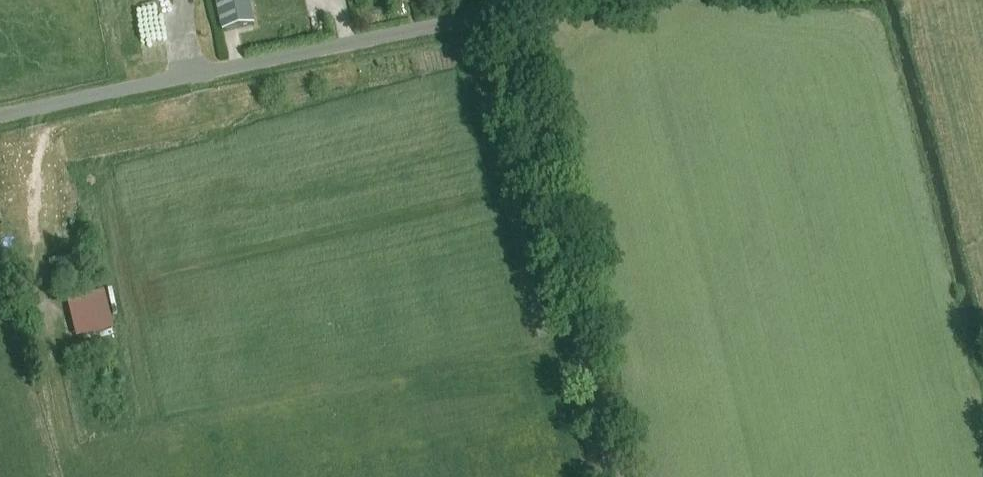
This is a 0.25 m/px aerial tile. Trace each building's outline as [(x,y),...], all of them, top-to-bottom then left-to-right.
[(254,25),(248,0),(219,0),(216,1),(222,32),(254,25)] [(122,327),(113,287),(74,296),(83,336),(122,327)]
